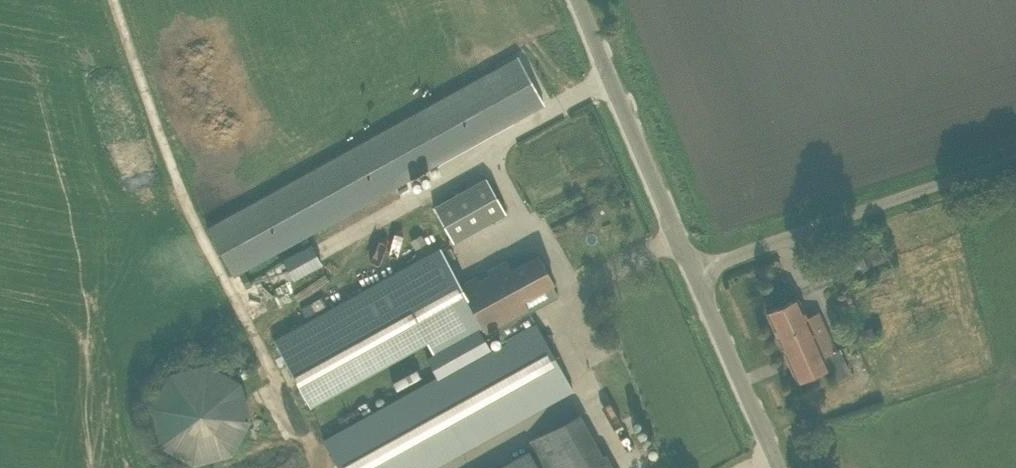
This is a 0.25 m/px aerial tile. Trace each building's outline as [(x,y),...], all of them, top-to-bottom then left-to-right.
[(543,102),(519,57),(207,229),(232,274),(443,158),(444,159),(448,157),(448,155),(543,102)] [(456,241),(509,212),(488,174),(435,203),(456,241)] [(297,278),(325,261),(313,241),(285,258),(297,278)] [(437,377),(536,323),(523,299),(508,272),(511,270),(506,260),(460,285),(441,248),(274,340),(310,406),(427,342),(433,354),(426,358),(437,377)] [(539,255),(511,270),(508,272),(523,299),(554,282),(539,255)] [(835,350),(818,312),(806,317),(797,297),(766,311),(797,382),(828,368),(823,355),(835,350)] [(437,377),(322,440),(338,467),(429,467),(573,389),(536,323),(437,377)] [(248,428),(248,419),(248,409),(245,401),(241,393),(235,385),(230,381),(226,378),(220,374),(212,372),(201,370),(191,371),(182,373),(173,378),(165,384),(159,392),(155,400),(152,410),(151,419),(152,428),(155,437),(159,445),(165,452),(172,459),(181,463),(190,466),(199,467),(209,466),(217,464),(226,460),(234,454),(240,447),(245,438),(248,428)] [(587,417),(540,442),(554,467),(614,467),(587,417)] [(497,467),(538,467),(528,450),(497,467)]
